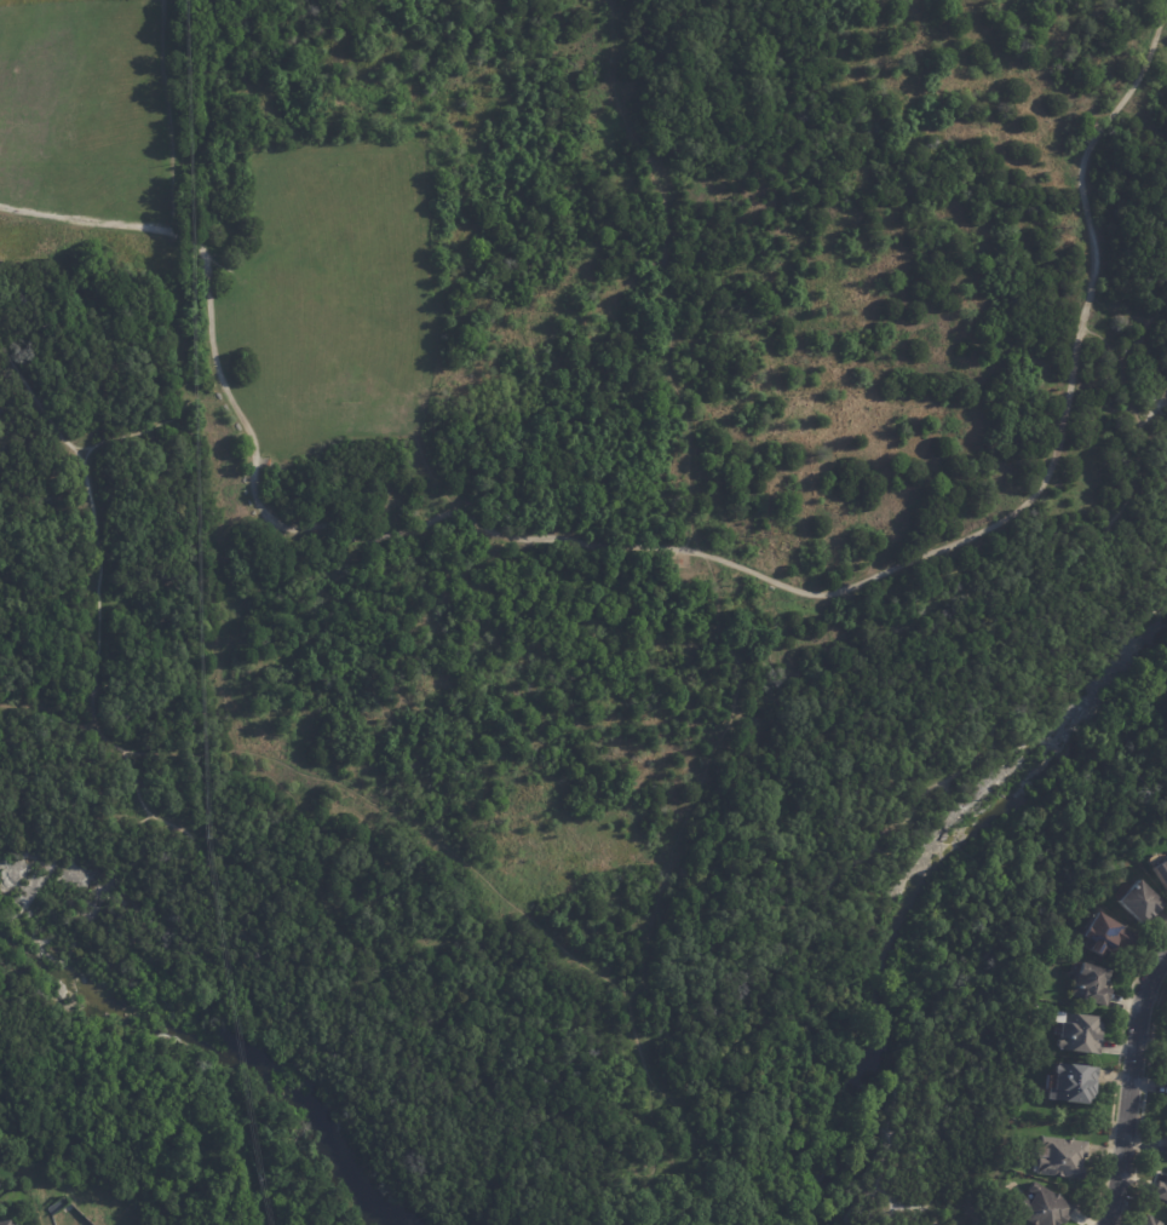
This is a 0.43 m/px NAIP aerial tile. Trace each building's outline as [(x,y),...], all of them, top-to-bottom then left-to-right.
[(1156,859),(1166,852),(1166,892),(1165,893),(1144,864),(1155,857),(1156,859)] [(1160,903),(1146,918),(1144,915),(1137,922),(1111,899),(1132,876),(1161,903),(1160,903)] [(1133,937),(1126,949),(1109,941),(1099,956),(1093,954),(1081,948),(1082,947),(1080,945),(1081,942),(1070,936),(1077,924),(1080,925),(1088,909),(1133,934),(1133,937)] [(1108,982),(1105,989),(1108,990),(1104,999),(1102,1006),(1070,996),(1074,987),(1071,987),(1075,973),(1074,973),(1077,961),(1106,970),(1103,978),(1109,980),(1108,982)] [(1063,1013),(1093,1017),(1093,1022),(1096,1022),(1098,1025),(1098,1031),(1096,1031),(1094,1039),(1100,1039),(1098,1054),(1057,1049),(1057,1047),(1059,1023),(1060,1023),(1062,1013),(1063,1013)] [(1094,1069),(1093,1083),(1087,1083),(1087,1089),(1088,1089),(1087,1099),(1081,1098),(1080,1104),(1042,1098),(1044,1087),(1041,1087),(1042,1075),(1047,1076),(1048,1062),(1096,1068),(1094,1069)] [(1086,1144),(1085,1158),(1081,1158),(1080,1168),(1083,1169),(1083,1179),(1035,1174),(1035,1172),(1033,1172),(1033,1166),(1034,1166),(1036,1148),(1037,1148),(1039,1137),(1087,1141),(1086,1144)] [(1166,1172),(1166,1203),(1151,1197),(1154,1191),(1152,1190),(1156,1181),(1162,1184),(1166,1172)] [(1071,1207),(1061,1224),(1033,1224),(1013,1214),(1017,1208),(1014,1207),(1021,1197),(1027,1201),(1030,1194),(1024,1191),(1030,1181),(1073,1206),(1071,1207)] [(70,1203),(53,1215),(48,1209),(65,1196),(70,1202),(70,1203)] [(1160,1224),(1139,1224),(1145,1215),(1160,1224)]
